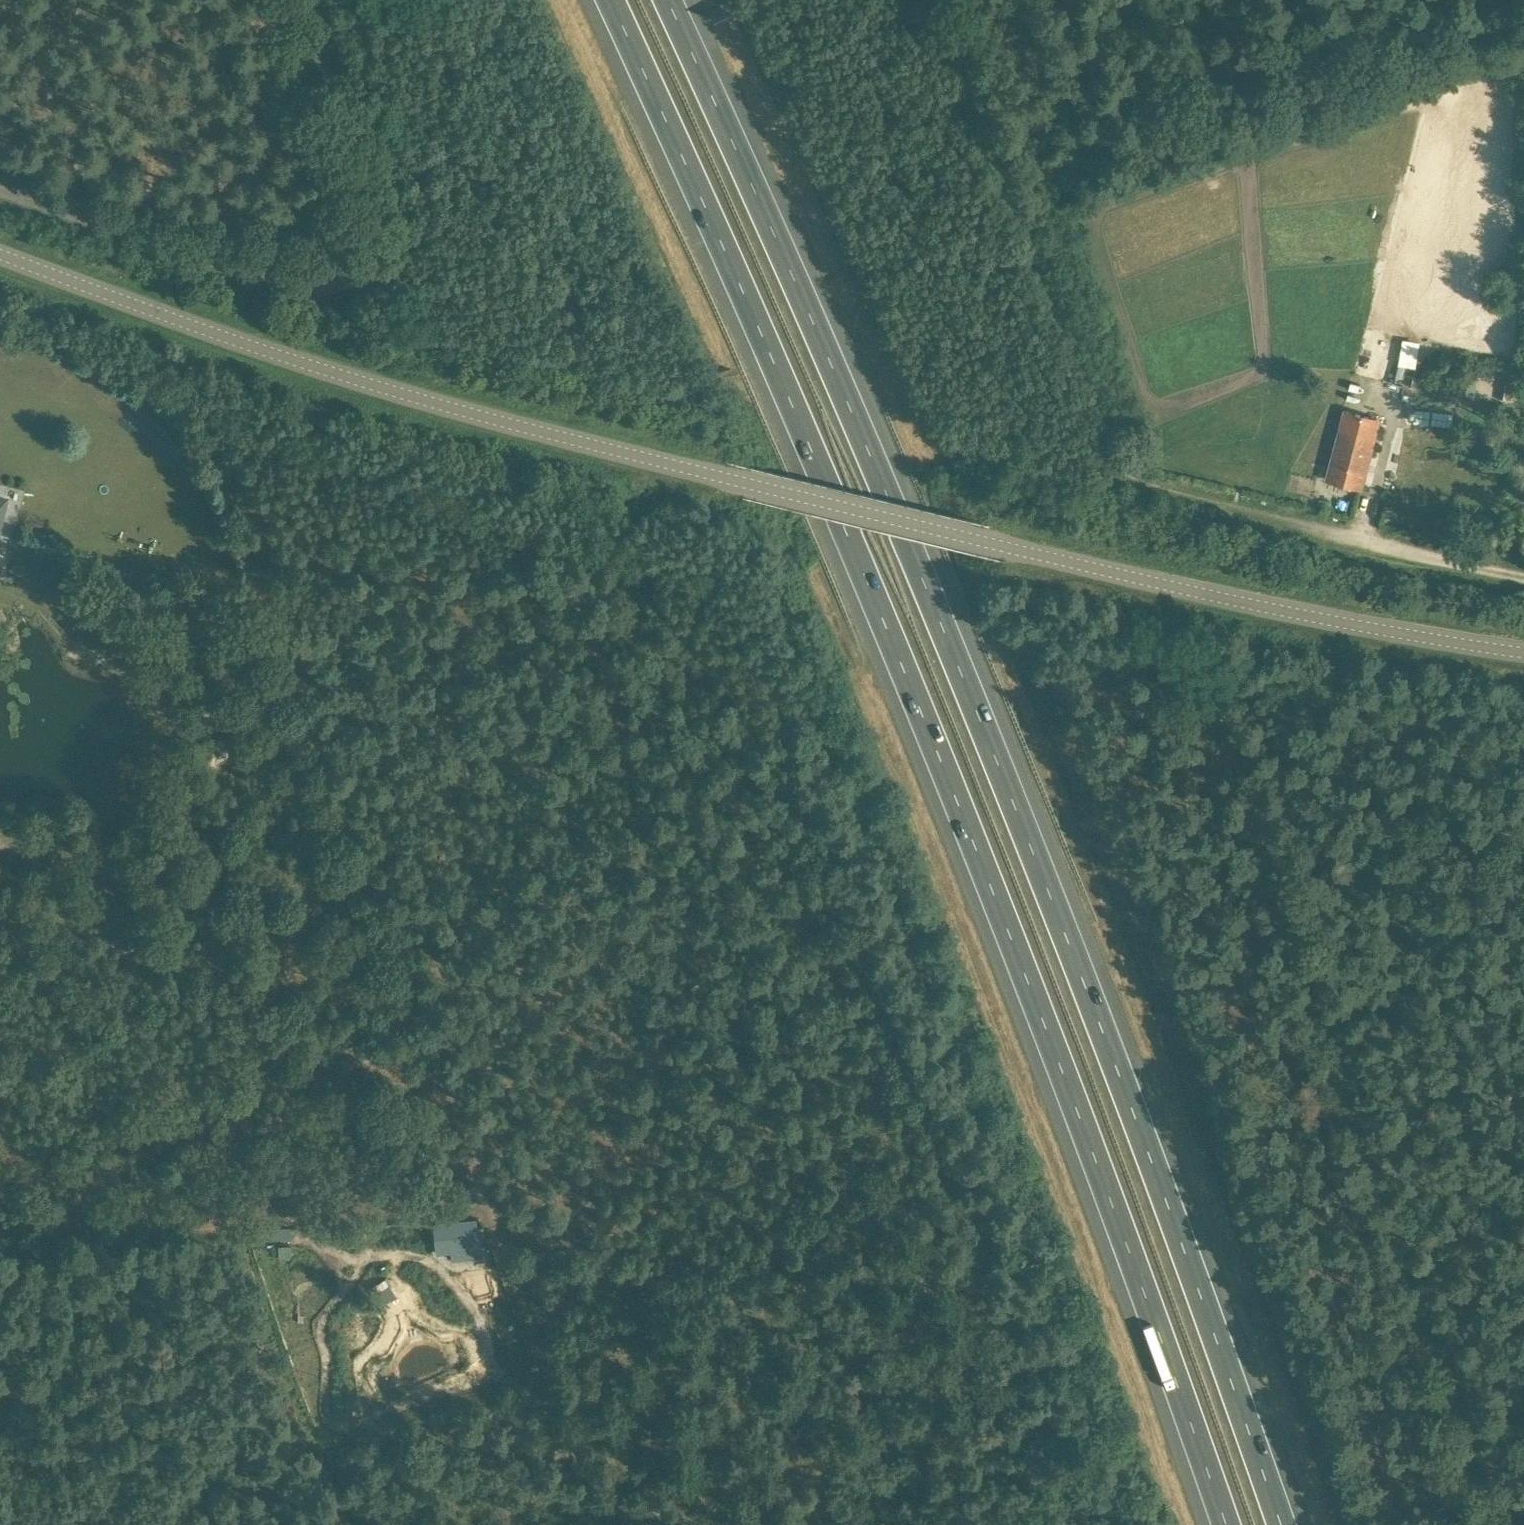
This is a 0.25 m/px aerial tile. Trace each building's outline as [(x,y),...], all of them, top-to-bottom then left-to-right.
[(1446,382),(1415,382),(1415,421),(1454,421),(1454,408),(1446,408),(1446,382)] [(1328,478),(1362,487),(1380,419),(1346,410),(1328,478)] [(0,492),(0,535),(1,535),(11,495),(0,492)] [(478,1239),(484,1238),(482,1225),(477,1226),(476,1219),(433,1223),(435,1252),(450,1251),(451,1259),(480,1256),(478,1239)] [(373,1303),(393,1298),(388,1278),(367,1283),(373,1303)]
